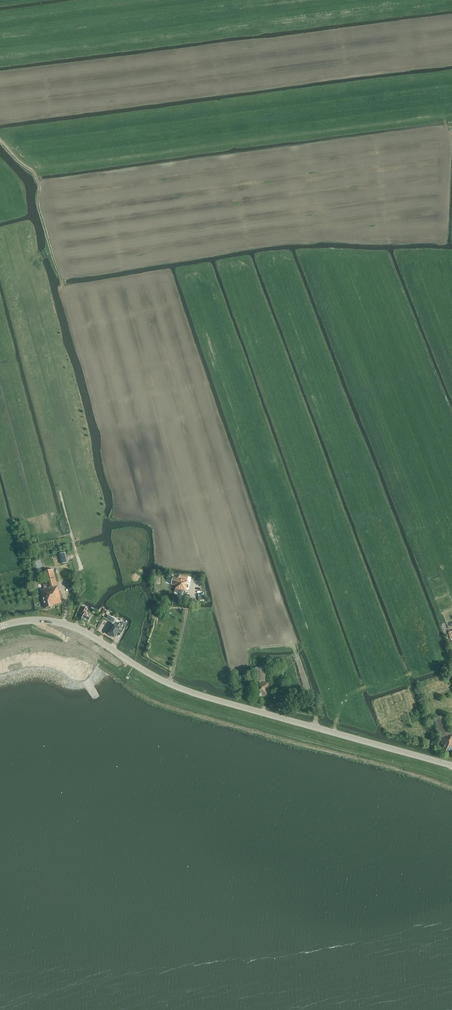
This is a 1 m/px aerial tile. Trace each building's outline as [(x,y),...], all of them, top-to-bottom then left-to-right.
[(58,555),(61,565),(68,563),(66,553),(58,555)] [(44,589),(41,590),(45,609),(53,607),(53,605),(62,603),(61,598),(59,593),(59,591),(57,583),(53,570),(43,572),(46,584),(43,585),(44,589)] [(173,578),(171,584),(176,586),(175,589),(185,591),(188,581),(187,581),(188,578),(180,576),(179,579),(173,578)] [(88,623),(92,616),(86,612),(88,609),(84,607),(80,614),(83,616),(81,619),(88,623)] [(114,625),(108,634),(115,638),(119,631),(122,633),(125,627),(120,624),(118,627),(114,625)] [(265,682),(266,668),(256,667),(255,681),(265,682)] [(268,697),(269,682),(255,681),(254,696),(268,697)] [(450,733),(445,715),(434,719),(445,752),(451,750),(451,733),(450,733)]
